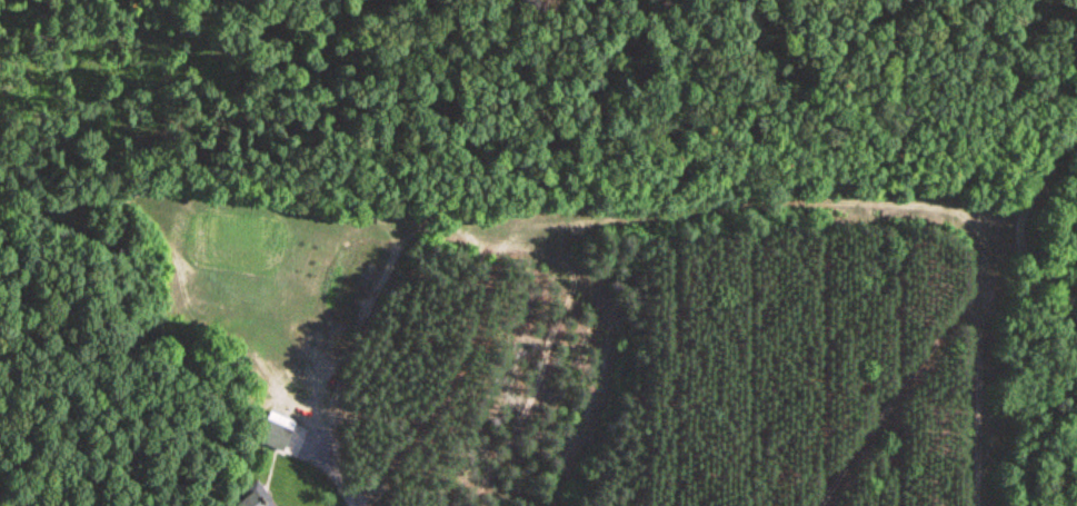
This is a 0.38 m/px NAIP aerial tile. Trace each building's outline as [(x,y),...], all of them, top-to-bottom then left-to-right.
[(297,421),(282,450),(258,439),(272,409),(297,421)] [(256,479),(275,505),(232,505),(228,500),(256,479)]
